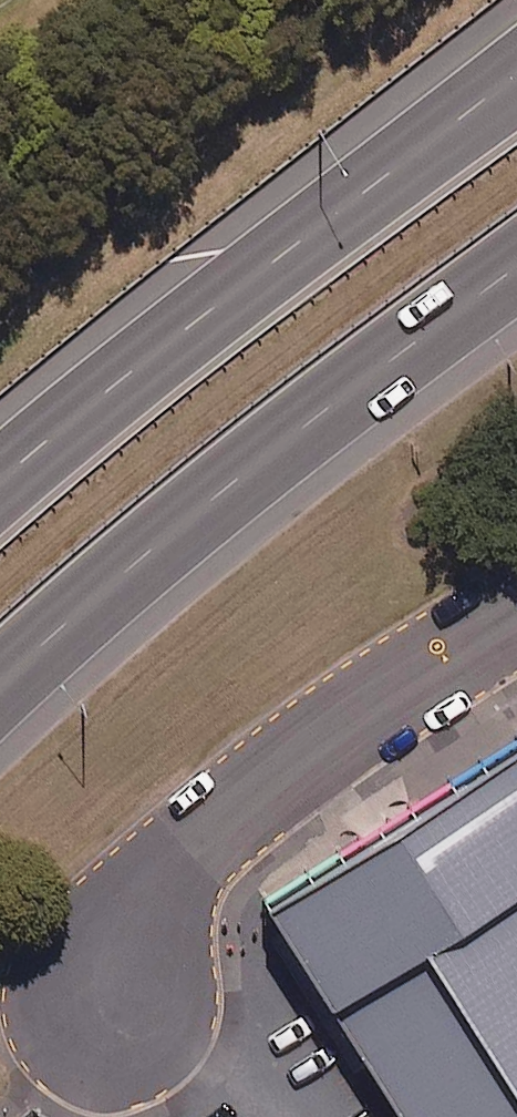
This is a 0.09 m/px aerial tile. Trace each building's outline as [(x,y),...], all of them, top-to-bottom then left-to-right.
[(272,890),(421,1116),(516,1116),(516,731),(272,890)]
